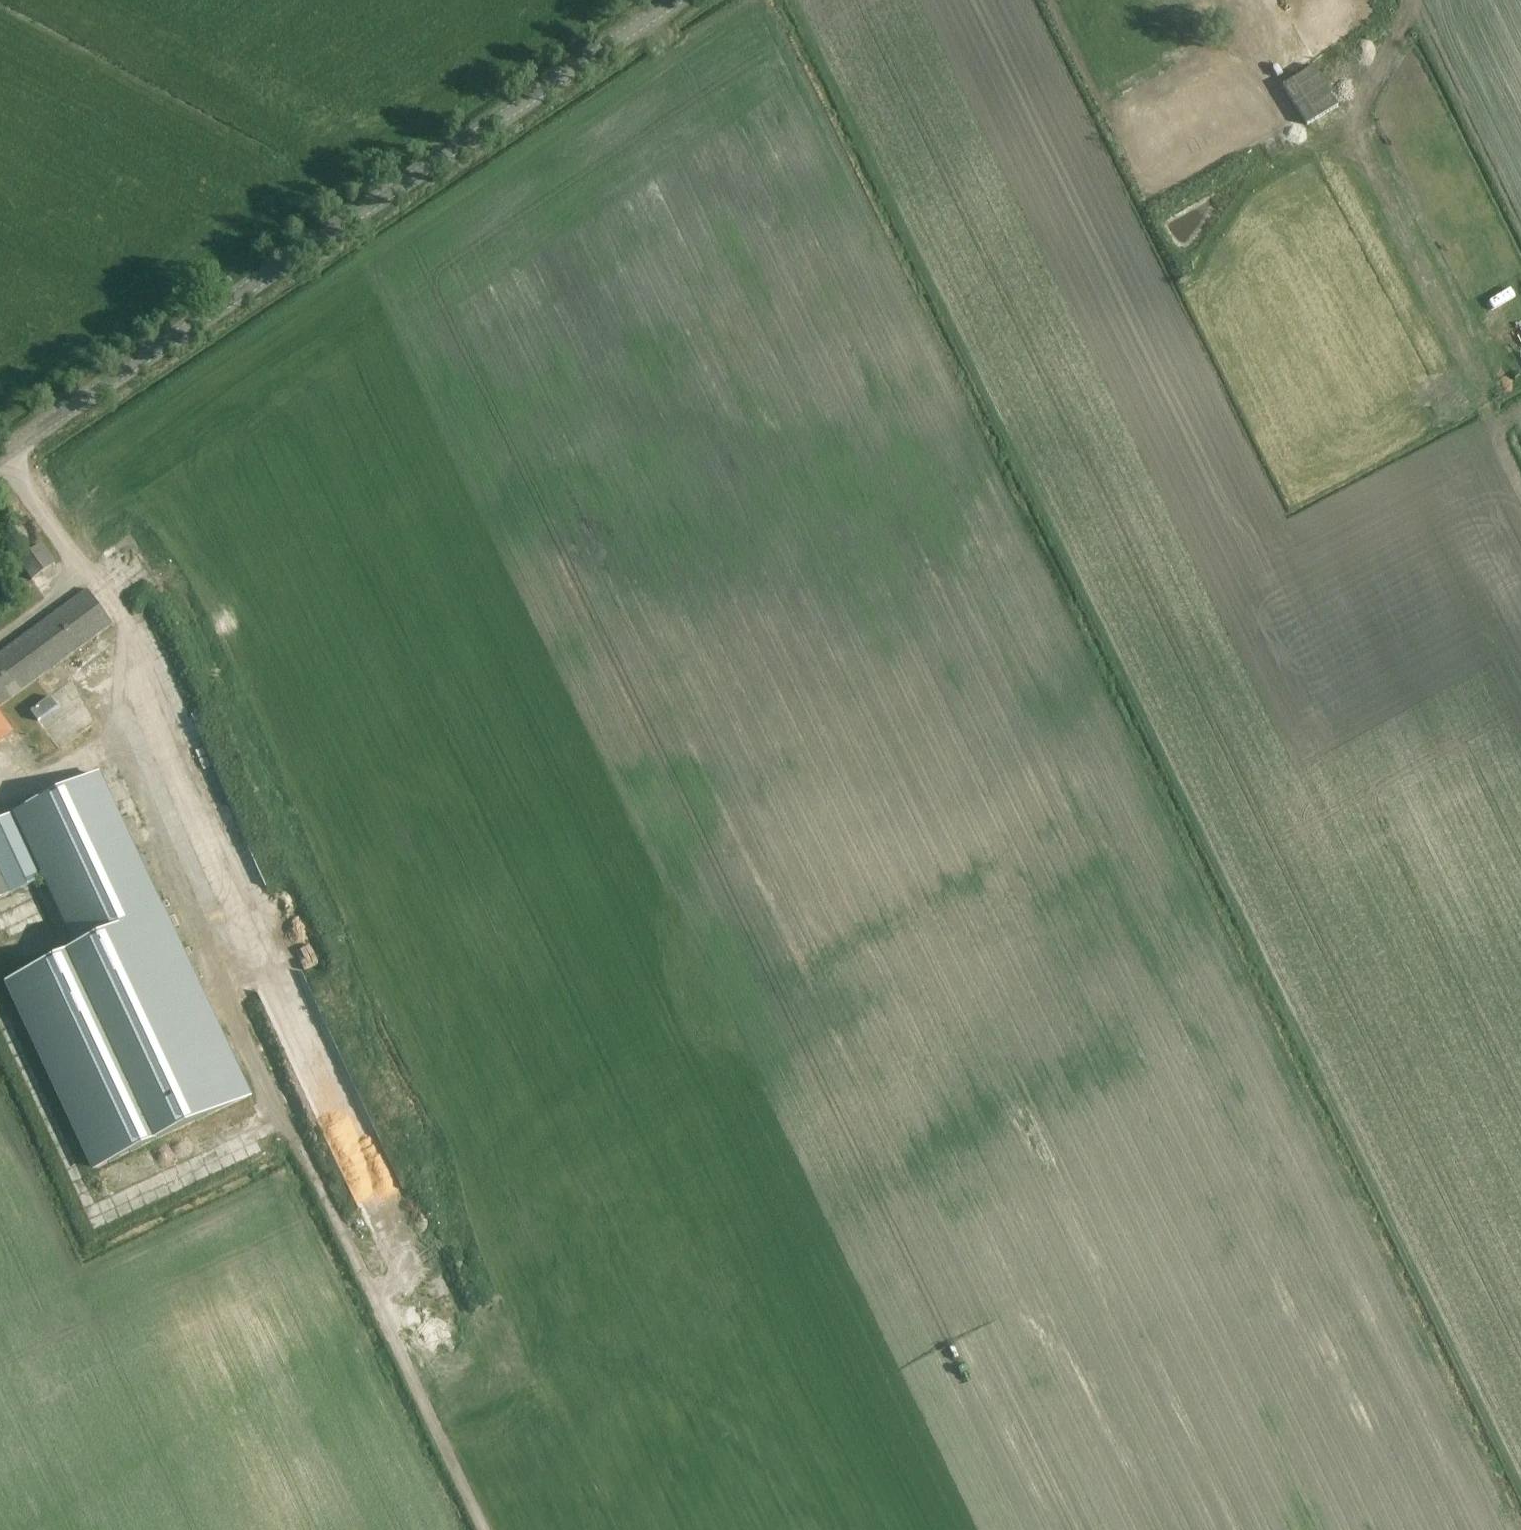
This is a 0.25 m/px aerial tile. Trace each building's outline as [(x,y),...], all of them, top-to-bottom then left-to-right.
[(559,60),(541,69),(551,88),(569,78),(559,60)] [(1313,66),(1282,84),(1307,127),(1338,109),(1313,66)] [(31,578),(53,563),(40,544),(17,559),(31,578)] [(113,625),(89,591),(0,656),(0,707),(113,625)] [(58,705),(50,695),(40,702),(30,709),(33,713),(38,720),(58,705)] [(14,733),(0,713),(0,740),(4,737),(5,740),(14,733)] [(100,773),(0,819),(0,899),(43,879),(76,951),(10,981),(97,1169),(251,1097),(100,773)]
